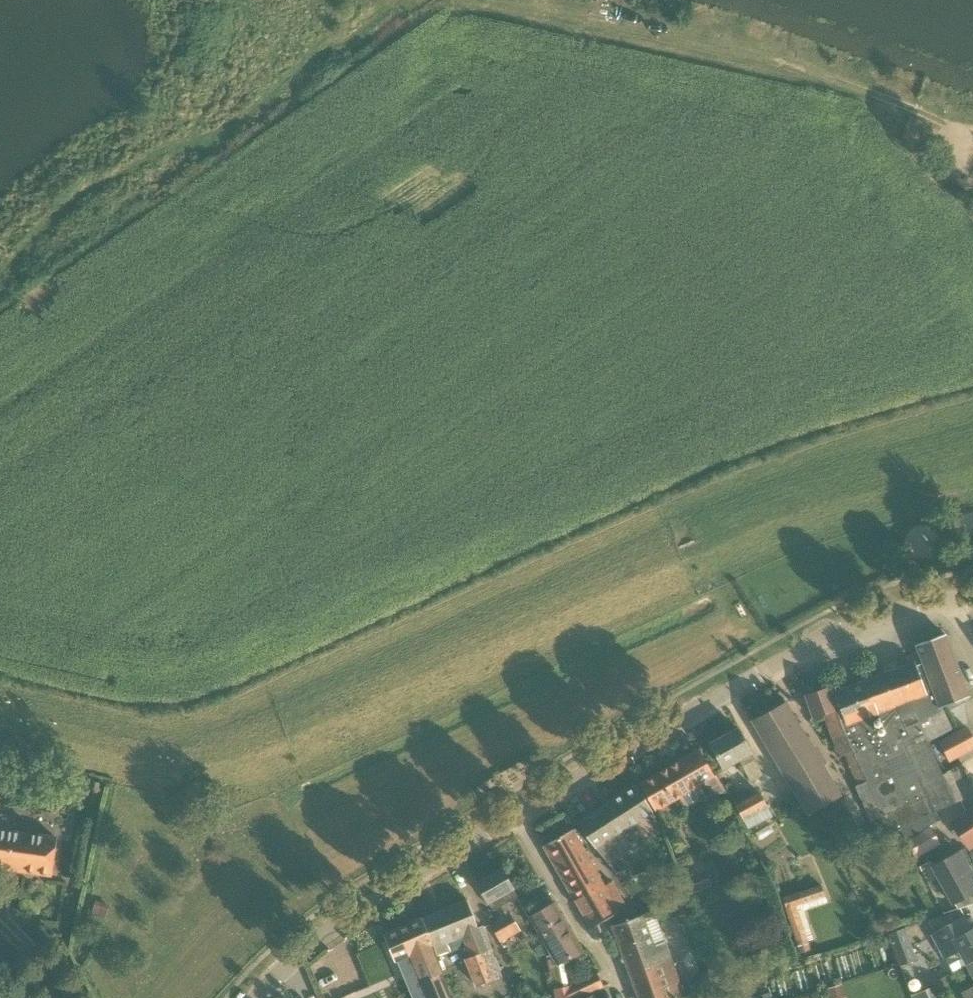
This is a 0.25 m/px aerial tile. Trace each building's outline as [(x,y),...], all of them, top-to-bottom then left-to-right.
[(947,731),(943,714),(941,708),(969,697),(945,634),(917,645),(923,663),(917,665),(916,662),(832,693),(830,688),(806,695),(814,719),(825,715),(838,756),(843,755),(857,786),(856,787),(856,788),(857,794),(865,813),(872,824),(867,827),(872,836),(886,828),(896,831),(900,829),(906,839),(941,820),(936,810),(955,801),(923,744),(947,731)] [(786,703),(753,721),(805,816),(837,799),(820,766),(786,703)] [(940,743),(949,761),(972,748),(972,737),(968,728),(940,743)] [(739,729),(711,744),(724,768),(742,758),(744,763),(742,764),(752,782),(764,775),(739,729)] [(700,750),(640,784),(656,811),(680,797),(687,809),(706,797),(708,801),(726,790),(717,775),(715,776),(700,750)] [(638,785),(577,823),(608,862),(633,846),(623,831),(654,811),(638,785)] [(744,821),(749,829),(773,817),(760,792),(735,805),(744,821)] [(970,847),(972,845),(972,809),(953,823),(970,847)] [(916,858),(941,844),(931,827),(906,841),(916,858)] [(592,928),(620,912),(573,829),(544,845),(592,928)] [(52,875),(57,838),(0,831),(0,867),(52,875)] [(953,904),(955,903),(959,909),(972,905),(972,886),(965,871),(969,869),(959,852),(933,867),(953,904)] [(502,868),(477,882),(494,911),(518,897),(502,868)] [(783,897),(801,953),(811,949),(797,906),(825,896),(822,885),(783,897)] [(768,903),(767,898),(763,895),(757,896),(754,901),(755,906),(760,909),(765,908),(768,903)] [(426,917),(441,953),(448,949),(450,953),(467,946),(472,957),(466,959),(477,987),(502,977),(491,949),(492,949),(483,927),(479,929),(468,900),(426,917)] [(674,918),(688,913),(684,901),(670,905),(674,918)] [(531,918),(555,958),(550,960),(557,997),(580,997),(589,994),(582,980),(569,986),(564,963),(584,951),(554,903),(531,918)] [(501,942),(521,931),(510,912),(491,923),(501,942)] [(640,997),(682,997),(684,997),(664,941),(666,941),(656,915),(643,920),(642,915),(631,919),(630,917),(626,918),(627,920),(614,925),(640,997)] [(428,997),(452,997),(444,974),(437,954),(441,953),(426,917),(385,935),(396,961),(411,954),(428,997)] [(932,934),(945,958),(959,951),(966,964),(972,960),(972,929),(958,937),(951,924),(932,934)] [(918,960),(906,928),(888,934),(900,966),(918,960)]
